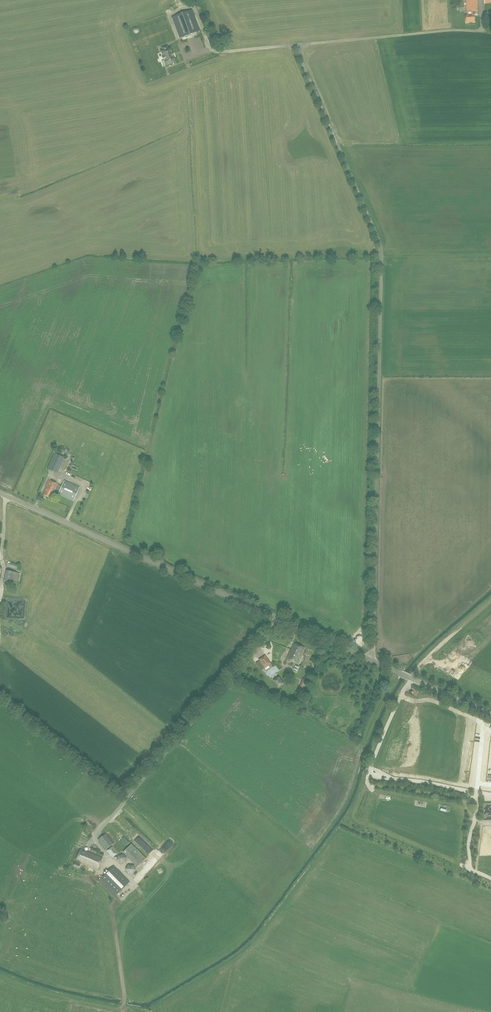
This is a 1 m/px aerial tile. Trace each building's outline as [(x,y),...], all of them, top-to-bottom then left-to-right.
[(467,12),(471,12),(471,15),(466,15),(466,22),(475,22),(474,14),(472,14),(472,12),(478,12),(477,0),(466,0),(467,12)] [(200,31),(192,10),(172,18),(180,39),(200,31)] [(144,17),(150,37),(158,34),(152,14),(144,17)] [(165,61),(167,66),(175,63),(174,58),(173,54),(172,54),(170,49),(168,50),(167,47),(162,49),(163,52),(162,52),(164,57),(163,58),(164,62),(165,61)] [(47,469),(57,473),(64,458),(54,454),(47,469)] [(79,487),(64,481),(61,487),(58,485),(49,481),(46,487),(47,487),(43,495),(51,499),(54,493),(55,491),(59,493),(58,495),(73,501),(79,487)] [(4,572),(3,584),(16,586),(18,573),(4,572)] [(293,643),(287,659),(297,664),(304,648),(293,643)] [(265,656),(259,660),(265,668),(271,664),(265,656)] [(272,677),(281,671),(276,664),(267,670),(272,677)] [(309,679),(305,677),(299,690),(303,692),(309,679)] [(283,684),(279,678),(275,681),(279,687),(283,684)] [(149,837),(156,845),(162,839),(154,831),(149,837)] [(106,850),(113,844),(105,834),(98,840),(106,850)] [(123,853),(138,867),(146,859),(132,844),(123,853)] [(113,857),(117,854),(112,847),(108,850),(113,857)] [(98,870),(102,858),(81,849),(76,861),(81,863),(98,870)] [(120,865),(125,859),(119,854),(114,859),(120,865)] [(117,895),(129,882),(113,866),(101,879),(117,895)]
